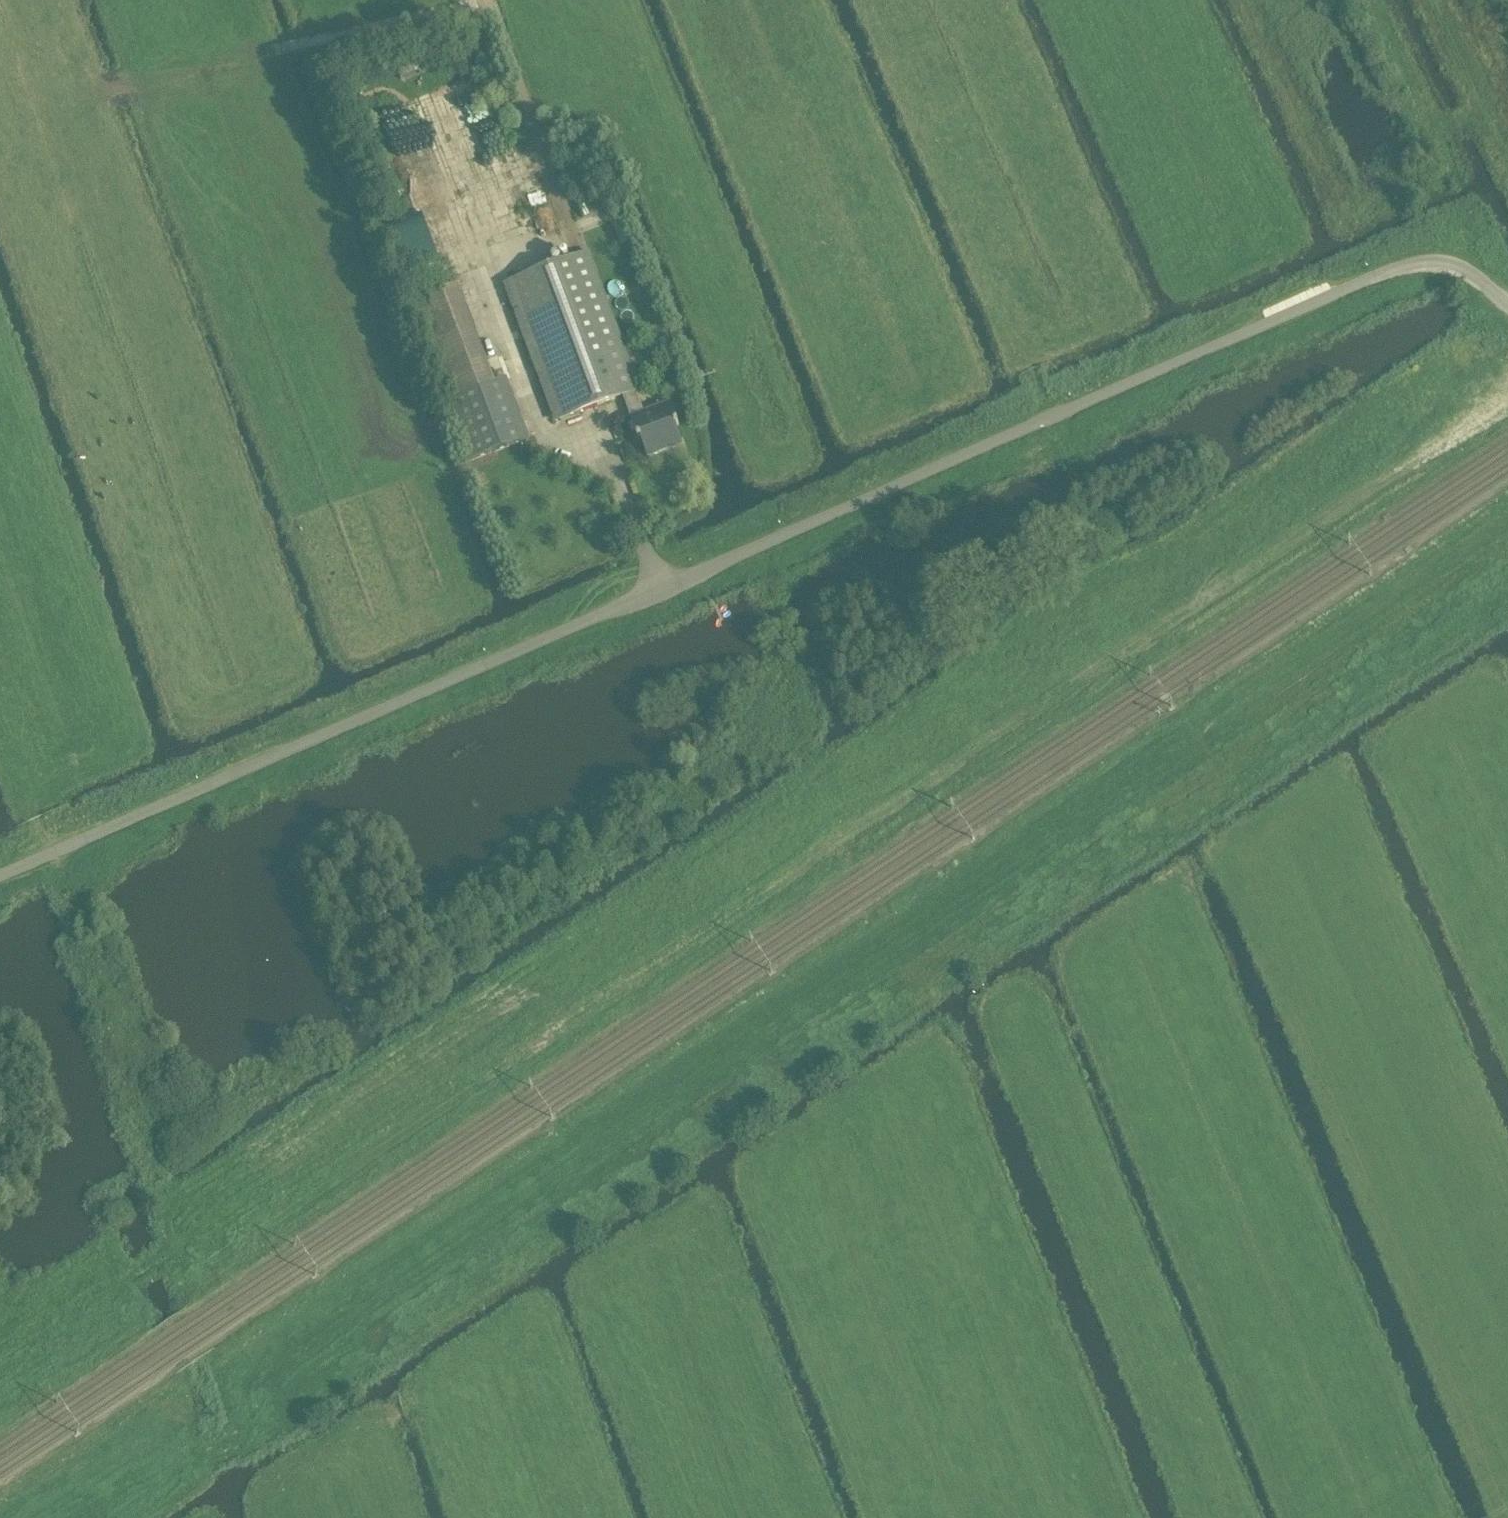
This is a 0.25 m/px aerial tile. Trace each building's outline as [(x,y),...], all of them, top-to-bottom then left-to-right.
[(589,253),(522,278),(509,283),(560,421),(624,397),(631,418),(630,419),(637,436),(640,435),(649,459),(683,446),(676,428),(679,427),(671,404),(644,414),(636,393),(641,391),(589,253)] [(507,380),(495,385),(459,287),(414,304),(473,464),(530,442),(507,380)]
